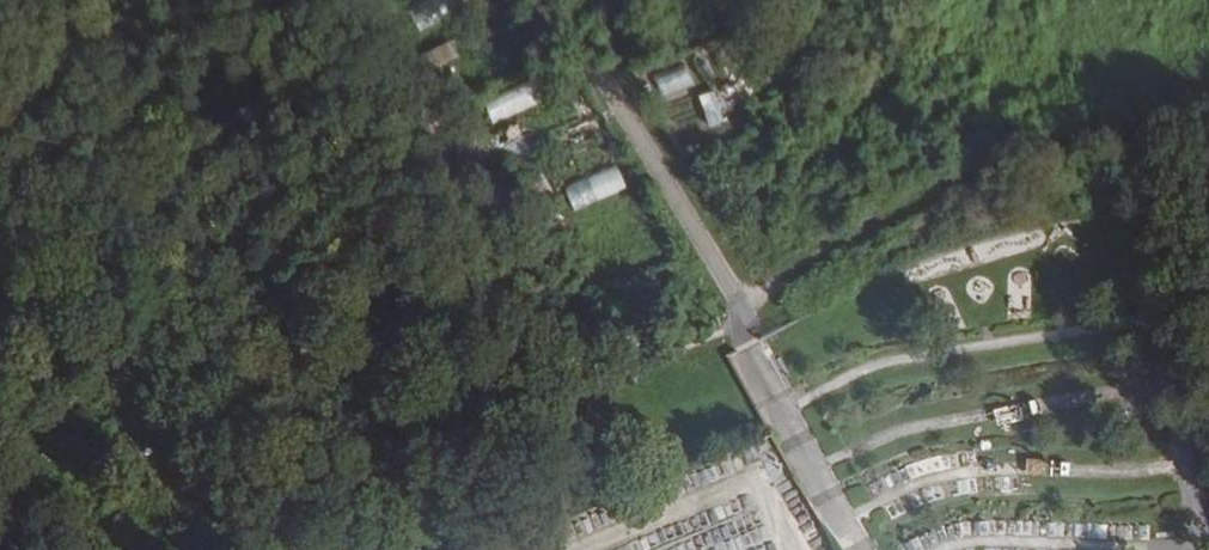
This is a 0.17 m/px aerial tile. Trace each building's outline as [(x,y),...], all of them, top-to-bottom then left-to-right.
[(471,0),(420,0),(412,5),(424,26),(471,0)] [(434,51),(403,67),(411,80),(441,63),(434,51)] [(657,73),(663,96),(693,88),(686,65),(657,73)] [(540,82),(484,101),(491,121),(547,102),(540,82)] [(571,208),(626,191),(619,167),(564,184),(571,208)]
